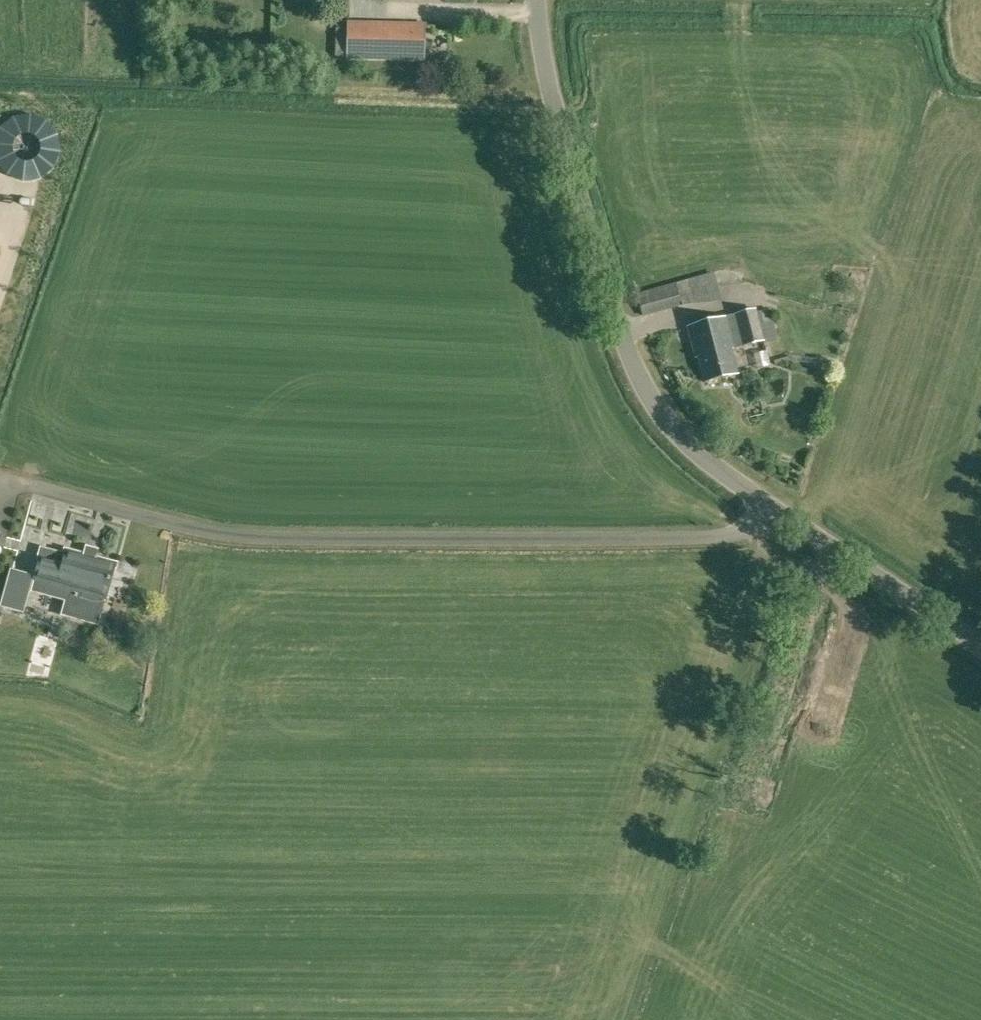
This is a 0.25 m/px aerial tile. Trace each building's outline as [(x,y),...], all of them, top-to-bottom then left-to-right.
[(425,59),(426,27),(348,24),(347,57),(425,59)] [(676,284),(636,295),(642,315),(681,304),(680,298),(684,297),(685,303),(697,299),(698,299),(699,303),(719,301),(716,282),(697,285),(693,286),(691,280),(676,284)] [(731,349),(763,341),(755,309),(687,327),(695,358),(698,357),(704,382),(737,374),(731,349)] [(96,621),(102,600),(104,594),(106,595),(114,564),(68,552),(64,563),(41,557),(35,582),(71,592),(65,613),(96,621)] [(22,609),(25,598),(26,598),(33,574),(12,568),(5,592),(9,594),(6,604),(22,609)]
